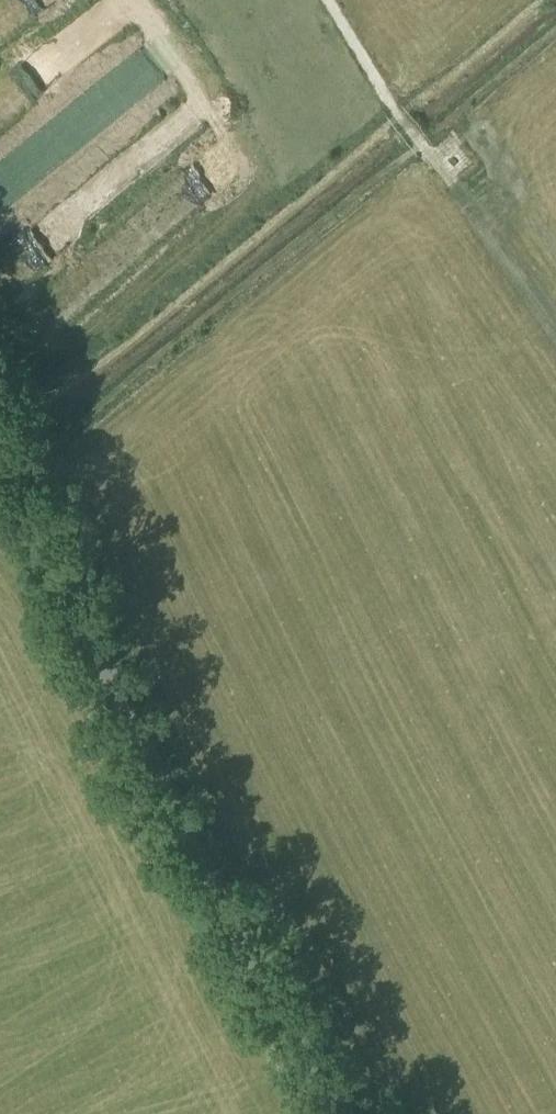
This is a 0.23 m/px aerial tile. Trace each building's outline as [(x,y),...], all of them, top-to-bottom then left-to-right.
[(64,219),(79,233),(95,216),(80,202),(64,219)]
